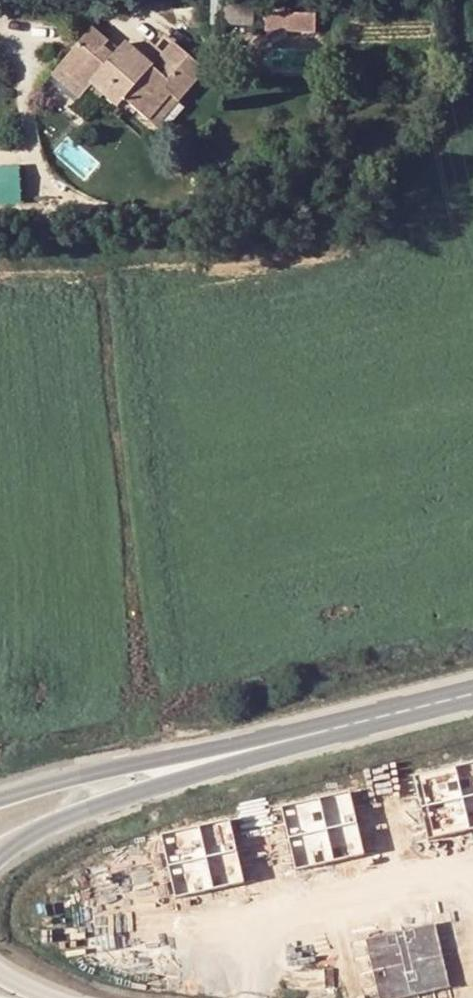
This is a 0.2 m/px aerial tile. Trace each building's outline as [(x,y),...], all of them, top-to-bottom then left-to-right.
[(91,75),(95,71),(116,45),(106,36),(112,29),(94,14),(62,52),(91,75)] [(170,51),(164,57),(157,52),(130,86),(155,107),(174,82),(182,88),(211,52),(179,28),(163,45),(170,51)] [(112,29),(106,36),(116,45),(122,37),(112,29)] [(110,82),(125,93),(130,86),(157,52),(139,36),(134,35),(129,43),(122,37),(116,45),(95,71),(110,82)] [(170,51),(163,45),(157,52),(164,57),(170,51)] [(83,85),(91,75),(62,52),(54,62),(83,85)] [(182,88),(174,82),(155,107),(163,112),(182,88)] [(21,136),(4,128),(0,137),(0,165),(6,168),(24,177),(28,168),(11,159),(21,136)] [(28,168),(39,145),(21,136),(11,159),(28,168)] [(315,985),(337,987),(338,969),(299,966),(297,983),(315,985)] [(314,997),(336,997),(337,987),(315,985),(314,997)]
